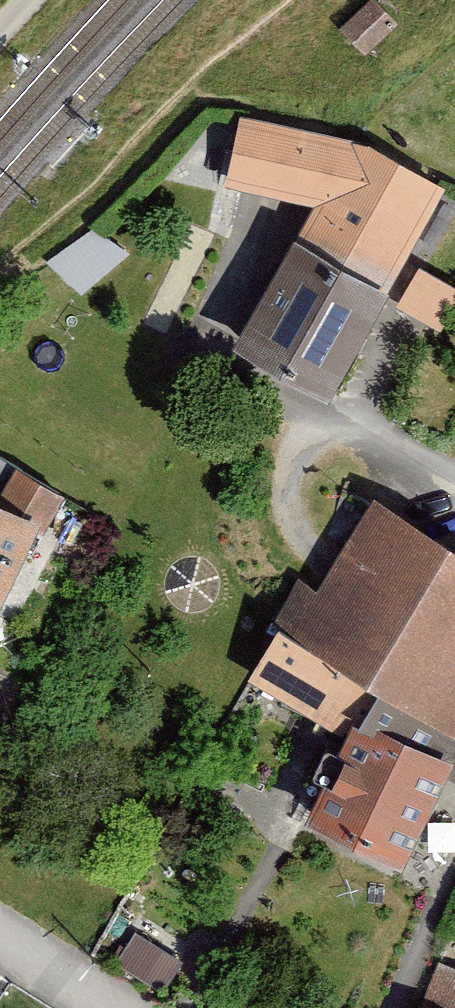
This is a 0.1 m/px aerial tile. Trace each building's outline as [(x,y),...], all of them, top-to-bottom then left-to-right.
[(372,59),(404,25),(379,1),(347,35),(372,59)] [(251,344),(345,399),(450,183),(361,140),(242,118),(233,189),(325,209),(251,344)] [(125,262),(94,228),(51,266),(81,300),(125,262)] [(444,323),(454,302),(454,273),(421,255),(398,300),(444,323)] [(57,522),(0,496),(0,611),(15,617),(57,522)] [(382,502),(327,592),(309,581),(256,684),(339,728),(373,708),(387,685),(454,718),(454,545),(382,502)] [(454,789),(454,753),(372,715),(323,822),(419,866),(454,789)] [(136,927),(121,958),(169,980),(183,949),(136,927)]
